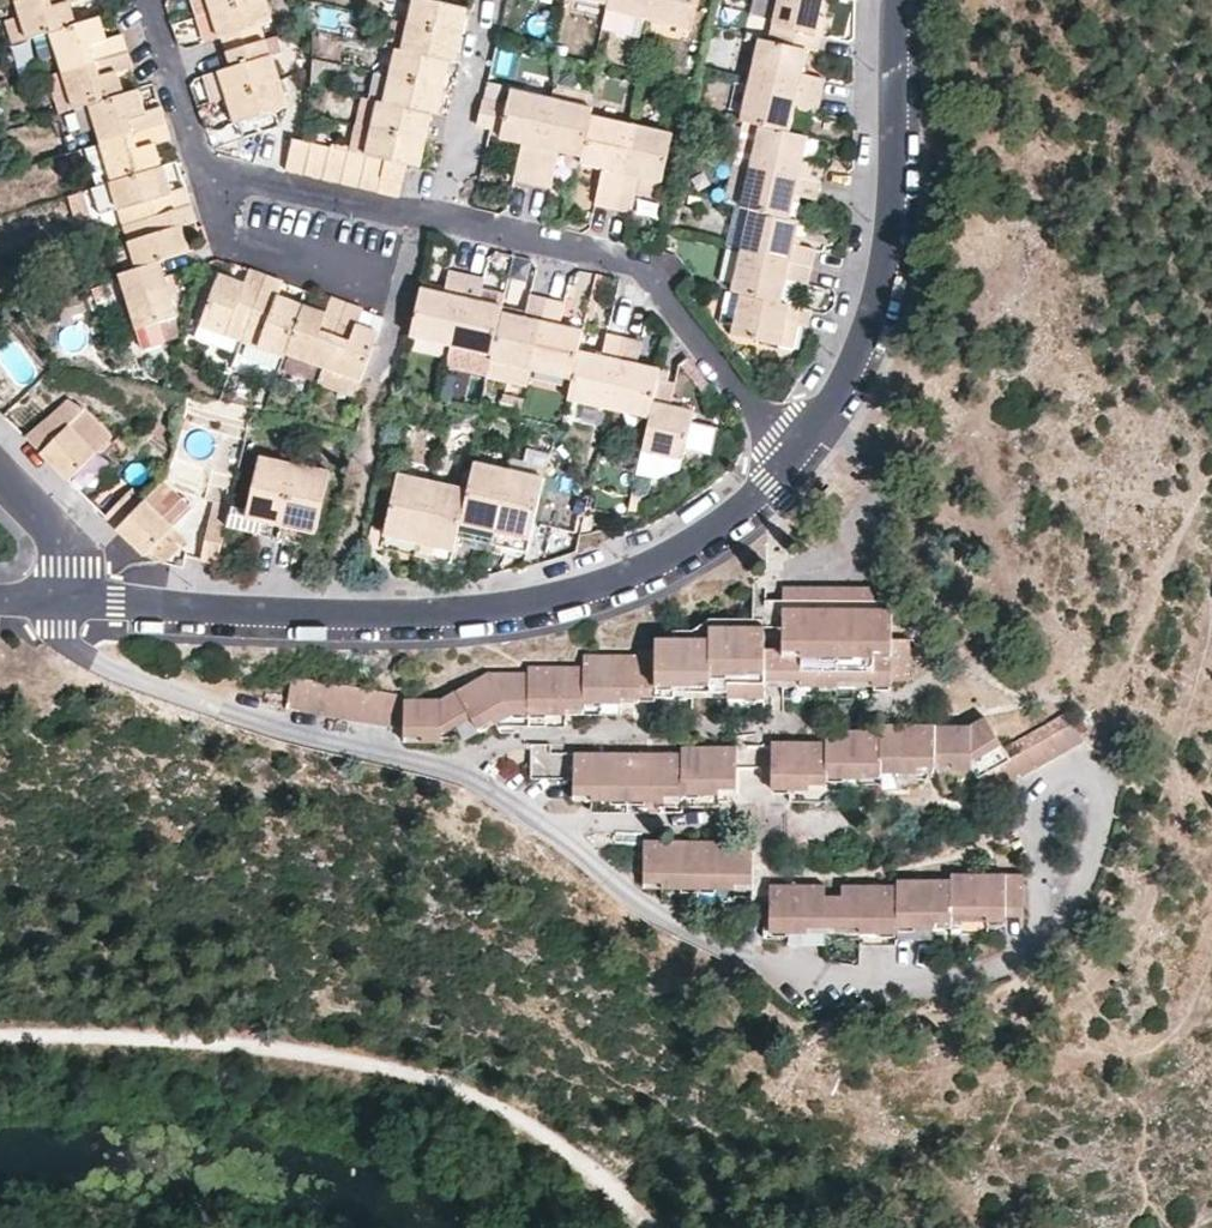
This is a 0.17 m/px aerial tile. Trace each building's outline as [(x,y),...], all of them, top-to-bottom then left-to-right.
[(49,29),(75,22),(71,6),(65,7),(63,1),(65,0),(15,0),(19,14),(26,37),(34,34),(49,29)] [(266,0),(224,0),(210,4),(217,31),(221,30),(225,45),(262,35),(259,21),(266,19),(263,10),(268,9),(266,0)] [(404,18),(408,0),(392,0),(389,15),(404,18)] [(462,10),(456,8),(459,0),(408,0),(404,18),(457,30),(460,21),(462,10)] [(462,10),(465,1),(459,0),(456,8),(462,10)] [(642,13),(645,0),(602,0),(601,4),(642,13)] [(642,13),(683,22),(688,0),(645,0),(642,13)] [(761,36),(803,46),(813,48),(817,31),(809,29),(814,10),(817,0),(770,0),(761,36)] [(208,33),(217,31),(210,4),(200,7),(208,33)] [(642,13),(601,4),(597,20),(638,29),(642,13)] [(822,12),(814,10),(809,29),(817,31),(822,12)] [(13,41),(26,37),(19,14),(6,18),(13,41)] [(57,53),(60,66),(126,46),(122,31),(106,36),(99,38),(97,31),(104,29),(100,15),(75,22),(49,29),(57,53)] [(398,43),(404,18),(389,15),(383,40),(393,42),(398,43)] [(455,41),(457,30),(404,18),(398,43),(439,53),(446,54),(446,47),(453,49),(455,41)] [(41,58),(57,53),(49,29),(34,34),(41,58)] [(106,36),(104,29),(97,31),(99,38),(106,36)] [(752,34),(743,76),(816,93),(821,75),(797,69),(803,46),(761,36),(752,34)] [(266,51),(262,35),(225,45),(229,62),(217,65),(224,90),(224,93),(278,78),(272,58),(264,60),(262,52),(266,51)] [(371,67),(386,70),(393,42),(383,40),(378,40),(371,67)] [(438,61),(439,53),(398,43),(393,42),(386,70),(439,83),(441,75),(444,63),(438,61)] [(71,104),(86,99),(121,89),(118,74),(111,76),(110,69),(116,67),(131,63),(126,46),(60,66),(71,104)] [(270,50),(266,51),(262,52),(264,60),(272,58),(270,50)] [(444,63),(446,54),(439,53),(438,61),(444,63)] [(214,92),(224,90),(217,65),(207,68),(214,92)] [(118,74),(116,67),(110,69),(111,76),(118,74)] [(365,93),(376,95),(380,97),(386,70),(371,67),(365,93)] [(386,70),(380,97),(421,106),(426,107),(428,100),(435,102),(437,93),(439,83),(386,70)] [(734,116),(752,121),(783,128),(789,105),(812,110),(816,93),(743,76),(734,116)] [(282,96),(278,78),(224,93),(232,117),(236,117),(240,132),(275,122),(272,107),(277,106),(274,98),(282,96)] [(545,93),(587,103),(589,93),(587,93),(587,91),(585,90),(586,88),(552,80),(551,85),(548,84),(545,93)] [(510,171),(526,175),(545,93),(507,84),(504,96),(498,123),(496,130),(518,135),(510,171)] [(93,123),(98,138),(163,119),(158,104),(143,107),(137,109),(135,103),(141,101),(136,85),(121,89),(86,99),(93,123)] [(488,120),(494,94),(480,91),(474,117),(488,120)] [(354,121),(369,124),(376,95),(365,93),(360,93),(354,121)] [(552,143),(576,149),(586,109),(587,103),(545,93),(526,175),(543,179),(552,143)] [(488,120),(498,123),(504,96),(494,94),(488,120)] [(376,95),(369,124),(421,136),(424,126),(426,117),(419,115),(421,106),(380,97),(376,95)] [(284,103),(282,96),(274,98),(277,106),(284,103)] [(76,127),(93,123),(86,99),(71,104),(70,104),(76,127)] [(433,109),(435,102),(428,100),(426,107),(428,107),(433,109)] [(426,107),(421,106),(419,115),(426,117),(428,107),(426,107)] [(589,201),(606,205),(627,119),(586,109),(576,149),(573,159),(597,165),(589,201)] [(98,138),(109,176),(159,162),(155,147),(148,148),(146,141),(153,139),(168,134),(163,119),(98,138)] [(624,209),(629,189),(633,173),(652,177),(663,128),(627,119),(606,205),(624,209)] [(354,121),(348,147),(363,150),(369,124),(354,121)] [(752,121),(742,162),(814,178),(819,161),(796,156),(801,133),(783,128),(752,121)] [(369,124),(363,150),(381,155),(402,159),(408,160),(410,153),(417,155),(418,147),(421,136),(369,124)] [(299,170),(306,137),(302,137),(287,133),(280,166),(299,170)] [(324,142),(306,137),(299,170),(317,174),(324,142)] [(109,176),(98,138),(81,142),(92,181),(109,176)] [(155,147),(153,139),(146,141),(148,148),(155,147)] [(344,146),(324,142),(317,174),(337,178),(344,146)] [(348,147),(344,146),(337,178),(355,182),(363,150),(348,147)] [(381,155),(363,150),(355,182),(374,187),(381,155)] [(415,162),(417,155),(410,153),(408,160),(415,162)] [(402,159),(381,155),(374,187),(394,191),(402,159)] [(733,203),(742,162),(726,159),(717,199),(728,202),(733,203)] [(115,198),(122,220),(188,201),(183,183),(169,186),(165,188),(163,181),(168,179),(163,161),(159,162),(109,176),(115,198)] [(733,203),(743,205),(782,214),(788,192),(810,196),(814,178),(742,162),(733,203)] [(633,173),(629,189),(648,194),(652,177),(633,173)] [(98,203),(115,198),(109,176),(92,181),(98,203)] [(129,244),(135,264),(159,258),(187,249),(182,230),(177,232),(175,224),(180,223),(193,218),(188,201),(122,220),(129,244)] [(743,205),(733,203),(728,202),(718,242),(733,246),(743,205)] [(743,205),(733,246),(802,262),(806,243),(785,237),(789,216),(782,214),(743,205)] [(112,249),(118,270),(135,264),(129,244),(112,249)] [(724,286),(733,288),(771,297),(776,275),(797,280),(802,262),(733,246),(724,286)] [(162,261),(122,274),(145,349),(182,337),(181,332),(181,319),(175,297),(182,294),(175,273),(167,276),(162,261)] [(407,330),(449,339),(465,269),(447,265),(441,287),(418,282),(417,286),(407,330)] [(449,339),(487,348),(497,307),(498,300),(477,294),(482,273),(465,269),(449,339)] [(241,338),(264,276),(248,270),(242,284),(240,290),(232,287),(235,280),(217,273),(200,316),(199,321),(236,336),(241,338)] [(281,283),(264,276),(241,338),(263,347),(286,355),(287,351),(304,307),(283,298),(280,304),(274,302),(276,296),(281,283)] [(242,284),(235,280),(232,287),(240,290),(242,284)] [(724,325),(733,288),(724,286),(720,285),(712,318),(724,325)] [(733,288),(724,325),(723,328),(770,340),(774,324),(776,316),(793,320),(798,321),(802,304),(771,297),(733,288)] [(526,365),(543,294),(525,289),(520,312),(497,307),(487,348),(485,356),(526,365)] [(561,298),(543,294),(526,365),(569,375),(576,345),(580,326),(555,319),(561,298)] [(283,298),(276,296),(274,302),(280,304),(283,298)] [(118,329),(131,325),(124,300),(110,305),(118,329)] [(319,313),(304,307),(287,351),(309,360),(324,367),(347,306),(331,300),(325,315),(323,321),(317,319),(319,313)] [(347,306),(324,367),(337,372),(359,381),(375,341),(361,335),(355,333),(362,312),(347,306)] [(230,351),(236,336),(199,321),(200,316),(189,311),(181,332),(230,351)] [(362,312),(355,333),(361,335),(375,341),(382,318),(367,313),(362,312)] [(325,315),(319,313),(317,319),(323,321),(325,315)] [(788,344),(793,320),(776,316),(774,324),(770,340),(788,344)] [(598,351),(576,345),(569,375),(564,396),(606,405),(623,331),(604,327),(598,351)] [(640,335),(623,331),(606,405),(642,413),(651,373),(653,364),(634,359),(640,335)] [(281,368),(286,355),(263,347),(241,338),(235,354),(279,371),(281,368)] [(485,356),(487,348),(449,339),(446,352),(484,362),(485,356)] [(309,360),(287,351),(286,355),(281,368),(302,376),(309,360)] [(354,395),(359,381),(337,372),(331,386),(354,395)] [(669,377),(651,373),(642,413),(634,444),(673,454),(684,407),(663,402),(669,377)] [(45,427),(83,395),(69,379),(23,419),(36,435),(45,427)] [(45,427),(45,445),(61,464),(108,425),(83,395),(45,427)] [(36,435),(45,445),(45,427),(36,435)] [(673,454),(634,444),(629,467),(649,472),(670,464),(673,454)] [(248,531),(268,536),(286,461),(248,452),(236,506),(235,509),(252,513),(248,531)] [(463,457),(456,484),(446,530),(467,535),(469,526),(485,530),(500,466),(463,457)] [(289,522),(317,528),(330,471),(286,461),(268,536),(286,540),(289,522)] [(536,474),(500,466),(485,530),(501,534),(499,541),(519,546),(536,474)] [(409,543),(425,477),(389,469),(372,543),(391,548),(394,540),(409,543)] [(139,544),(166,517),(184,499),(156,471),(138,488),(125,475),(98,502),(109,515),(118,507),(119,523),(139,544)] [(456,484),(425,477),(409,543),(425,548),(424,555),(440,559),(446,530),(456,484)] [(200,520),(216,524),(221,503),(224,491),(208,488),(200,520)] [(216,524),(248,531),(252,513),(235,509),(236,506),(221,503),(216,524)] [(109,515),(119,523),(118,507),(109,515)] [(175,528),(166,517),(139,544),(149,552),(175,528)] [(208,560),(216,524),(200,520),(192,556),(208,560)] [(313,546),(317,528),(289,522),(286,540),(313,546)] [(484,538),(485,530),(469,526),(467,535),(484,538)] [(501,534),(485,530),(484,538),(499,541),(501,534)] [(407,552),(409,543),(394,540),(391,548),(407,552)] [(425,548),(409,543),(407,552),(424,555),(425,548)] [(407,742),(440,744),(445,744),(446,730),(454,731),(474,718),(483,733),(516,715),(569,716),(569,710),(585,710),(585,705),(624,706),(624,699),(679,699),(679,694),(732,694),(732,701),(768,701),(768,691),(895,692),(895,686),(910,687),(913,684),(915,652),(915,644),(896,643),(897,618),(895,618),(896,613),(881,612),(881,592),(789,590),(789,604),(788,630),(788,654),(770,653),(770,630),(714,629),(714,640),(660,639),(660,651),(642,651),(642,656),(589,656),(588,667),(534,666),(533,672),(491,672),(440,700),(408,699),(407,742)] [(771,604),(770,630),(788,630),(789,604),(771,604)] [(295,677),(289,712),(397,729),(402,695),(295,677)] [(989,800),(1084,747),(1068,715),(1004,749),(986,718),(970,727),(960,726),(956,772),(973,773),(989,800)] [(936,772),(956,772),(960,726),(881,725),(881,731),(827,731),(827,741),(774,741),(773,790),(828,790),(829,779),(882,780),(883,774),(935,774),(936,772)] [(551,742),(529,741),(529,775),(575,775),(575,795),(666,797),(666,793),(737,794),(738,747),(682,745),(682,751),(551,749),(551,742)] [(754,885),(755,838),(647,837),(647,883),(754,885)] [(953,876),(949,876),(945,924),(954,925),(954,919),(1008,919),(1008,914),(1025,913),(1025,871),(953,871),(953,876)] [(945,924),(949,876),(900,876),(900,883),(846,882),(845,892),(829,892),(828,883),(774,882),(772,929),(793,930),(792,941),(827,941),(828,924),(844,923),(844,930),(862,930),(862,941),(901,942),(902,935),(936,935),(936,924),(945,924)]
